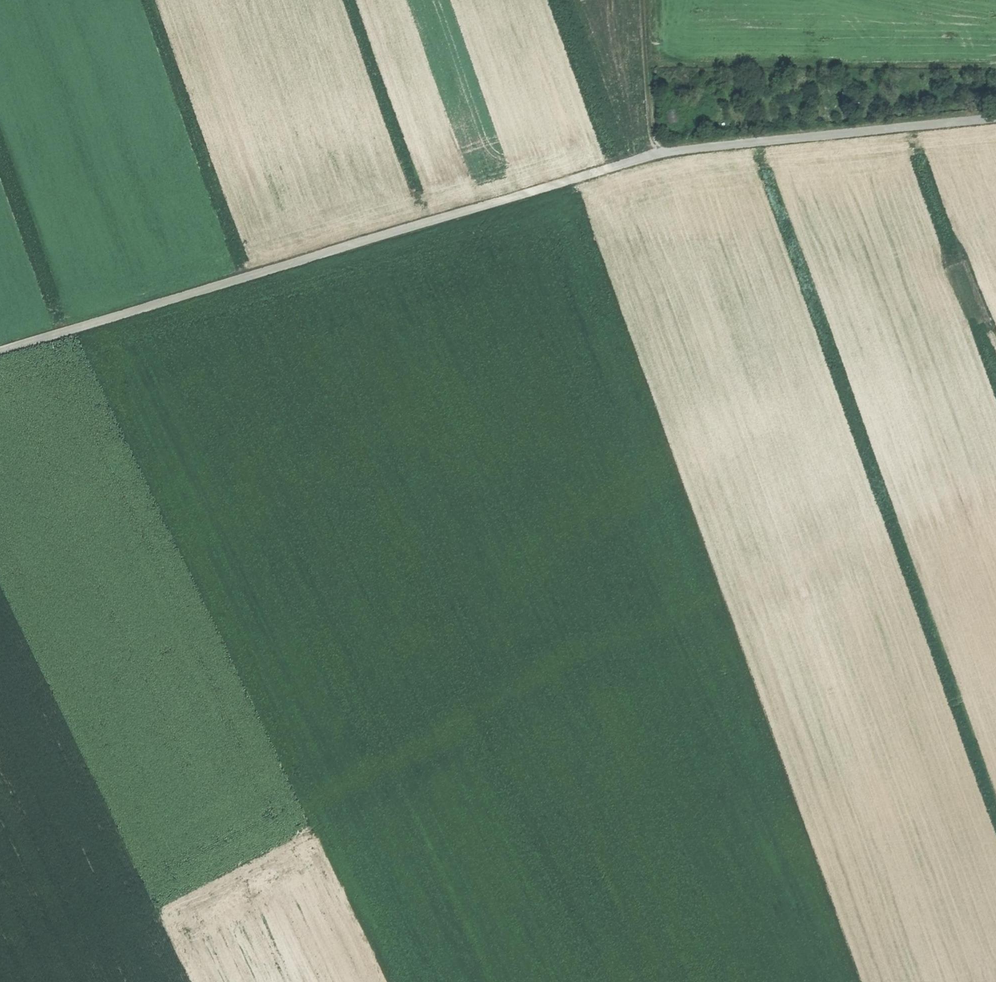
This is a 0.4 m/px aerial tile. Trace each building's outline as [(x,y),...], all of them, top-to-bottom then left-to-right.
[(670,124),(681,123),(680,109),(669,110),(670,124)]
